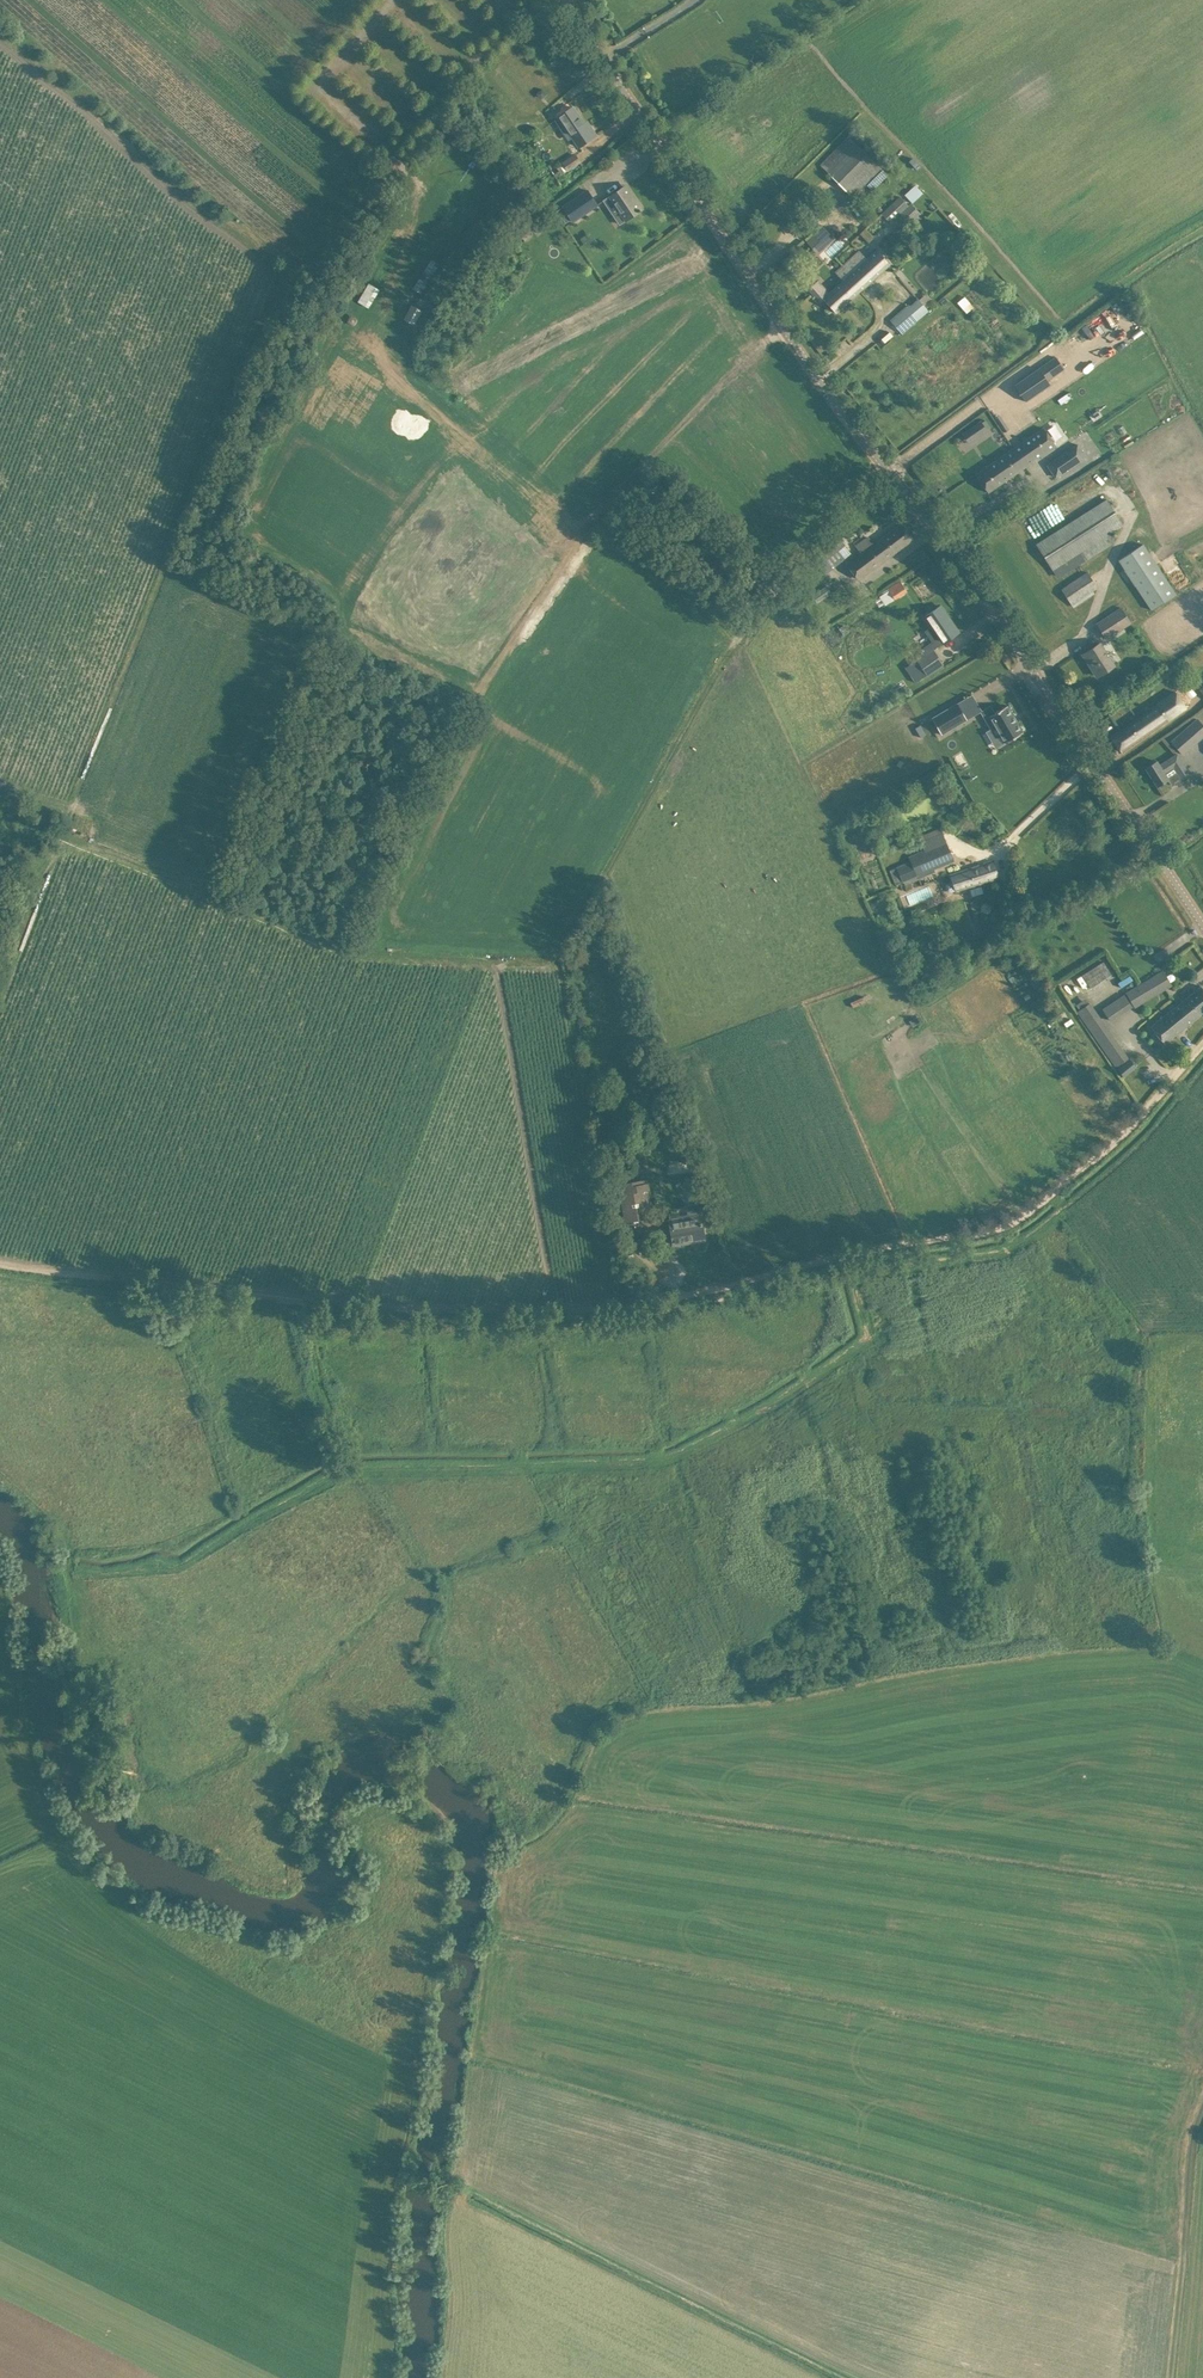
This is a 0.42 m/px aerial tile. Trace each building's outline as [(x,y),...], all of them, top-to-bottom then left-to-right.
[(559,117),(555,119),(568,139),(572,136),(579,146),(596,134),(590,126),(587,128),(572,107),(558,116),(559,117)] [(503,137),(515,144),(521,134),(509,127),(503,137)] [(882,169),(848,135),(819,163),(854,198),(882,169)] [(575,154),(557,166),(560,170),(562,174),(580,161),(575,154)] [(905,193),(906,194),(912,201),(923,192),(916,184),(905,193)] [(634,200),(624,186),(614,192),(609,196),(620,212),(614,216),(619,224),(643,208),(636,198),(634,200)] [(587,188),(561,206),(573,222),(598,205),(587,188)] [(900,196),(881,213),(888,221),(898,211),(909,223),(920,213),(911,203),(908,206),(900,196)] [(817,253),(834,238),(824,227),(807,242),(817,253)] [(826,248),(832,255),(843,245),(836,238),(826,248)] [(867,258),(860,251),(836,272),(843,280),(829,292),(818,280),(818,281),(809,289),(820,301),(823,298),(836,312),(845,304),(891,263),(877,248),(867,258)] [(969,314),(977,308),(967,295),(959,301),(969,314)] [(901,332),(920,317),(928,309),(918,298),(910,306),(909,304),(891,320),(901,332)] [(418,305),(411,322),(423,327),(430,310),(418,305)] [(402,353),(411,350),(408,341),(399,344),(402,353)] [(1056,357),(1015,385),(1025,401),(1041,390),(1045,395),(1038,399),(1050,417),(1076,399),(1064,381),(1053,389),(1047,380),(1064,368),(1056,357)] [(1009,431),(999,417),(996,420),(1005,434),(1009,431)] [(981,421),(963,434),(969,442),(987,430),(986,429),(981,422),(981,421)] [(988,492),(998,485),(1056,446),(1043,427),(985,467),(976,474),(988,492)] [(1087,456),(1078,443),(1047,464),(1056,477),(1087,456)] [(1047,537),(1037,544),(1052,568),(1109,532),(1124,523),(1108,498),(1047,537)] [(859,579),(903,546),(912,539),(901,523),(873,544),(868,537),(856,545),(862,553),(847,564),(859,579)] [(823,562),(844,544),(833,531),(811,549),(823,562)] [(851,553),(844,544),(823,562),(818,566),(825,575),(851,553)] [(1176,594),(1143,544),(1119,560),(1152,610),(1176,594)] [(1071,604),(1081,597),(1095,588),(1086,574),(1062,589),(1071,604)] [(900,581),(888,588),(894,598),(906,590),(900,581)] [(818,591),(811,595),(817,603),(827,596),(822,588),(818,591)] [(933,642),(921,649),(925,655),(933,649),(933,650),(943,643),(958,632),(958,631),(957,632),(945,616),(946,615),(940,605),(924,616),(931,627),(925,631),(933,642)] [(1131,622),(1122,607),(1097,623),(1107,638),(1131,622)] [(1097,676),(1107,669),(1113,665),(1099,643),(1084,653),(1093,665),(1091,667),(1097,676)] [(924,668),(913,675),(918,682),(943,664),(933,650),(933,649),(925,655),(918,660),(924,668)] [(1122,752),(1187,707),(1176,690),(1111,735),(1122,752)] [(958,702),(932,718),(942,734),(967,719),(958,702)] [(991,705),(981,711),(991,729),(996,727),(1005,742),(1023,732),(1007,705),(995,712),(991,705)] [(1191,746),(1202,735),(1202,725),(1197,719),(1171,741),(1183,754),(1191,746)] [(1157,786),(1168,779),(1172,785),(1190,774),(1177,754),(1159,765),(1157,760),(1146,768),(1157,786)] [(953,860),(946,842),(939,827),(918,837),(924,851),(909,857),(910,861),(900,865),(890,869),(896,884),(903,881),(904,882),(918,876),(919,878),(935,871),(933,868),(942,865),(953,860)] [(990,881),(998,877),(992,860),(950,874),(953,881),(947,883),(945,885),(945,887),(946,891),(948,892),(950,892),(956,890),(990,881)] [(878,924),(884,939),(893,935),(887,920),(878,924)] [(1113,972),(1104,959),(1082,974),(1090,987),(1113,972)] [(1163,971),(1127,993),(1135,1006),(1171,984),(1163,971)] [(1201,985),(1151,1026),(1164,1043),(1202,1011),(1202,988),(1201,985)] [(1132,1004),(1123,992),(1101,1007),(1110,1020),(1132,1004)] [(1090,1001),(1077,1010),(1115,1066),(1128,1057),(1090,1001)] [(1136,1066),(1130,1058),(1118,1069),(1124,1076),(1136,1066)] [(670,1164),(672,1173),(687,1170),(685,1161),(670,1164)] [(620,1184),(624,1209),(626,1221),(650,1217),(643,1180),(620,1184)] [(670,1222),(672,1232),(674,1244),(675,1244),(674,1242),(691,1240),(691,1241),(704,1239),(702,1227),(698,1203),(687,1205),(688,1207),(686,1207),(688,1214),(679,1216),(680,1221),(670,1222)]
